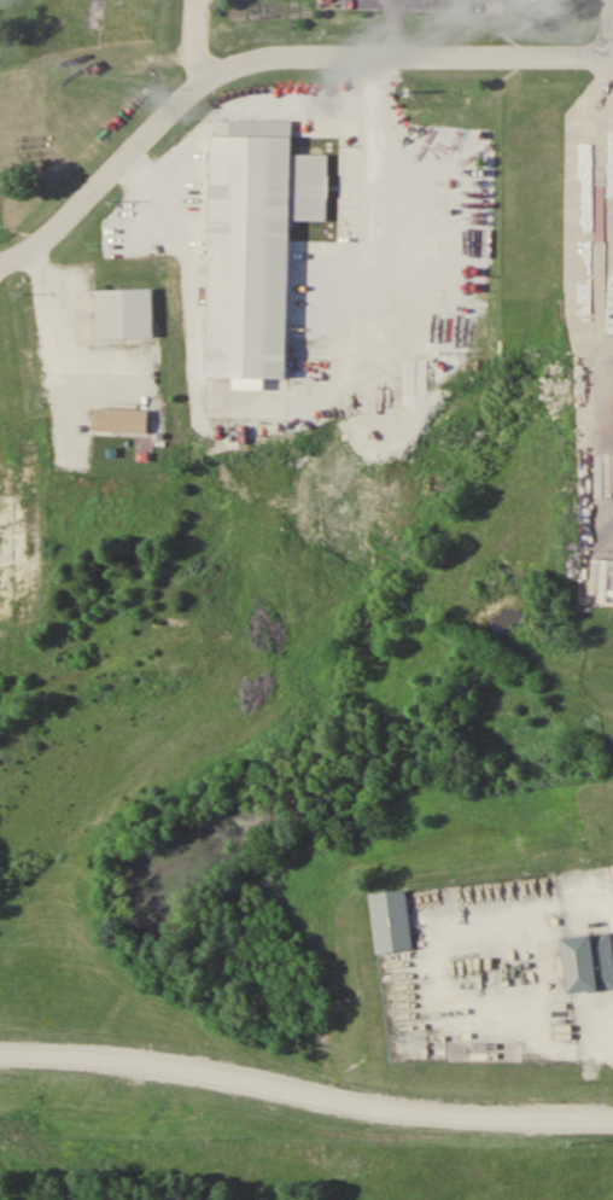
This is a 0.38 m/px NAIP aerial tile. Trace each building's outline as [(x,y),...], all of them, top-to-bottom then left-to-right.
[(209,127),(214,369),(296,368),(293,209),(323,209),(322,145),(293,145),(293,126),(209,127)] [(98,282),(99,327),(153,326),(152,280),(98,282)] [(99,398),(98,421),(157,424),(158,402),(99,398)] [(383,885),(387,943),(421,939),(416,882),(383,885)] [(573,983),(612,978),(612,937),(612,924),(568,928),(573,983)]
